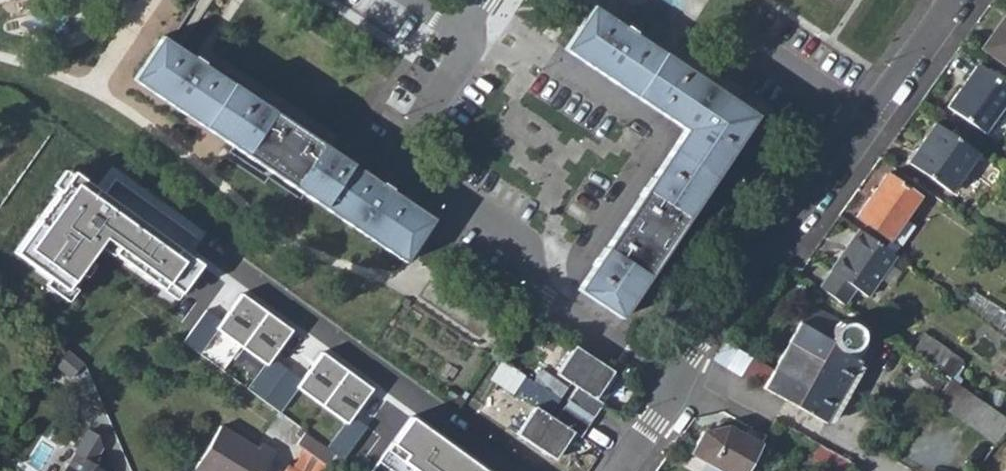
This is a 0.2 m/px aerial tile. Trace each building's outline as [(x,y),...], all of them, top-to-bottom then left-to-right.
[(687,132),(578,293),(619,320),(755,119),(593,10),(566,50),(687,132)] [(981,48),(1005,66),(1005,12),(981,48)] [(431,224),(156,44),(129,85),(404,265),(431,224)] [(948,107),(984,134),(1005,103),(1005,94),(974,71),(948,107)] [(936,125),(908,163),(952,194),(979,156),(936,125)] [(186,294),(207,265),(78,173),(24,252),(71,289),(111,238),(186,294)] [(887,175),(857,217),(890,240),(919,197),(887,175)] [(831,271),(819,287),(844,304),(855,288),(868,296),(896,256),(858,229),(829,270),(831,271)] [(273,358),(295,330),(245,293),(225,322),(220,329),(222,331),(266,363),(268,365),(273,358)] [(809,307),(798,328),(828,344),(828,333),(832,327),(838,322),(809,307)] [(220,329),(225,322),(208,311),(185,344),(202,357),(222,331),(220,329)] [(913,311),(893,339),(913,353),(932,325),(913,311)] [(723,345),(712,359),(827,424),(860,363),(851,357),(858,353),(863,344),(863,333),(858,325),(848,321),(838,322),(832,327),(828,333),(828,344),(798,328),(772,373),(723,345)] [(60,345),(46,366),(73,384),(83,367),(60,345)] [(574,346),(555,374),(575,387),(567,401),(592,418),(601,404),(594,399),(612,372),(574,346)] [(353,417),(374,390),(325,353),(304,382),(299,388),(345,423),(348,424),(353,417)] [(273,358),(268,365),(266,363),(248,389),(281,413),(299,388),(304,382),(273,358)] [(908,361),(898,377),(923,394),(924,392),(932,397),(941,384),(908,361)] [(931,399),(993,444),(1005,428),(1005,420),(946,377),(941,384),(932,397),(931,399)] [(534,406),(515,434),(553,460),(571,433),(579,438),(588,423),(563,406),(554,419),(534,406)] [(378,463),(388,470),(490,470),(414,416),(378,463)] [(368,428),(353,417),(348,424),(345,423),(328,447),(343,461),(368,428)] [(64,470),(113,470),(94,460),(103,443),(99,432),(89,426),(76,450),(64,470)] [(691,453),(722,470),(746,470),(760,446),(727,426),(702,434),(691,453)] [(193,470),(261,470),(271,452),(257,444),(254,450),(215,429),(193,470)] [(303,432),(295,443),(303,449),(326,466),(332,454),(303,432)] [(291,470),(292,470),(323,470),(326,466),(303,449),(291,470)]
